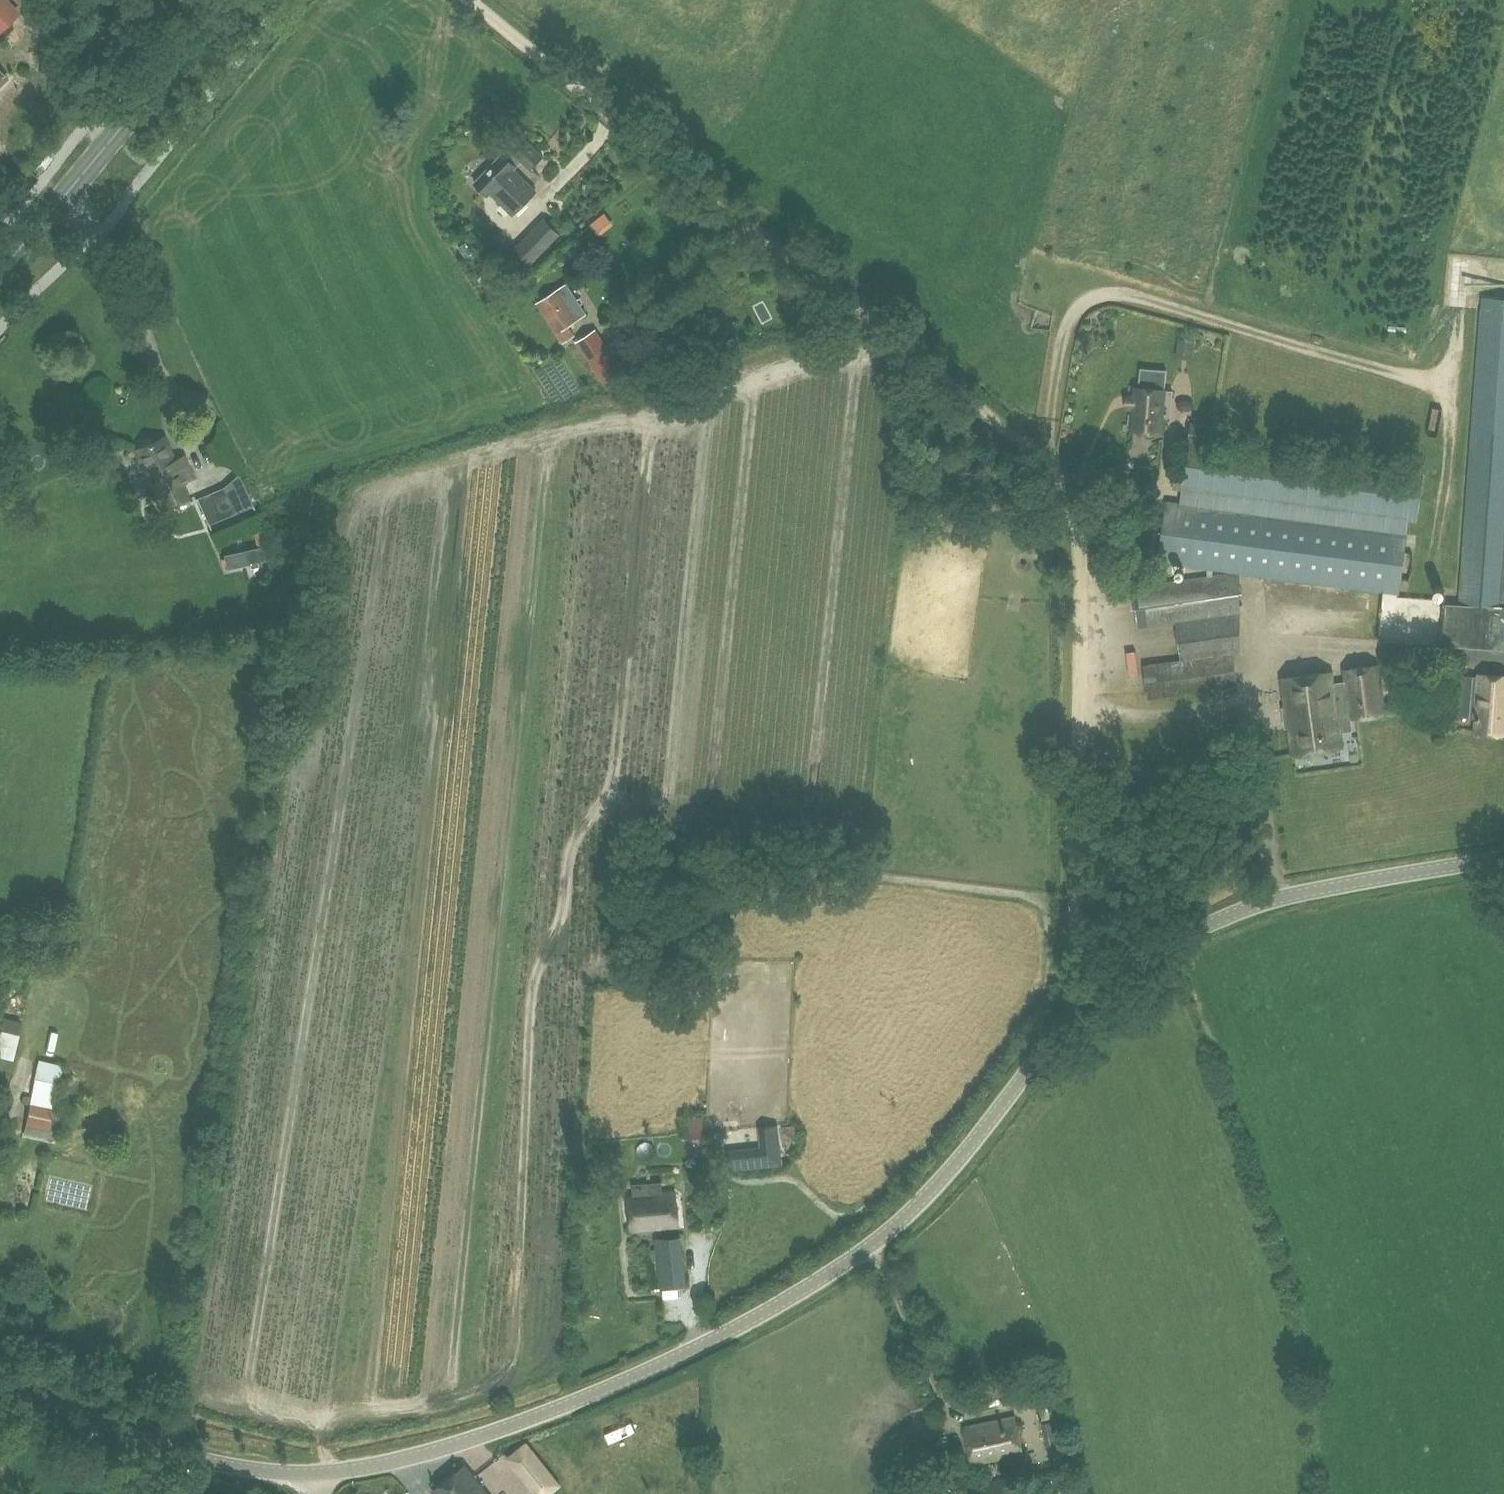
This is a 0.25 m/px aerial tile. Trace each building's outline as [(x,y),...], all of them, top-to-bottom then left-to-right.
[(18,10),(9,0),(0,0),(0,28),(18,10)] [(532,168),(545,155),(524,135),(506,153),(503,151),(474,181),(488,195),(490,192),(511,212),(535,189),(514,168),(522,160),(532,168)] [(560,233),(544,216),(513,247),(529,265),(560,233)] [(566,282),(536,301),(562,343),(575,335),(569,325),(587,313),(566,282)] [(1460,603),(1500,605),(1503,556),(1503,298),(1483,297),(1460,603)] [(595,328),(576,340),(599,376),(618,363),(595,328)] [(1173,390),(1165,389),(1167,370),(1141,367),(1139,386),(1136,386),(1135,394),(1126,393),(1125,409),(1134,409),(1132,428),(1162,431),(1163,418),(1170,418),(1173,390)] [(1191,421),(1188,441),(1213,443),(1213,442),(1215,423),(1191,421)] [(159,494),(165,509),(189,498),(182,483),(195,477),(184,453),(173,458),(163,438),(136,450),(156,495),(159,494)] [(1213,443),(1188,441),(1181,489),(1398,519),(1399,518),(1417,519),(1424,469),(1213,442),(1213,443)] [(222,486),(198,497),(208,524),(233,514),(222,486)] [(1231,571),(1239,572),(1399,594),(1407,531),(1166,499),(1158,561),(1231,571)] [(258,548),(222,557),(225,569),(261,561),(258,548)] [(1443,645),(1486,647),(1503,649),(1503,556),(1500,605),(1460,603),(1446,603),(1443,645)] [(1139,581),(1131,583),(1137,626),(1175,621),(1180,657),(1180,660),(1233,653),(1241,653),(1239,572),(1231,571),(1232,571),(1140,585),(1139,581)] [(1148,698),(1238,686),(1233,653),(1180,660),(1180,657),(1142,662),(1148,698)] [(1345,696),(1348,717),(1349,719),(1386,713),(1383,683),(1381,664),(1341,668),(1345,696)] [(1342,746),(1339,719),(1336,697),(1333,673),(1283,680),(1292,753),(1342,746)] [(1480,676),(1476,729),(1495,730),(1496,722),(1503,722),(1503,678),(1480,676)] [(36,1011),(45,1013),(51,993),(42,990),(36,1011)] [(17,1034),(20,1024),(0,1018),(0,1029),(17,1034)] [(0,1029),(0,1054),(11,1057),(17,1034),(0,1029)] [(63,1063),(39,1058),(32,1091),(56,1096),(63,1063)] [(23,1132),(47,1137),(59,1140),(65,1110),(30,1103),(23,1132)] [(704,1136),(702,1115),(686,1117),(688,1137),(704,1136)] [(764,1127),(764,1137),(778,1136),(777,1126),(764,1127)] [(784,1142),(737,1144),(737,1153),(784,1151),(784,1142)] [(675,1193),(662,1194),(660,1194),(660,1196),(630,1198),(632,1230),(677,1227),(675,1193)] [(654,1239),(658,1287),(686,1284),(682,1235),(654,1239)] [(1040,1420),(1063,1415),(1058,1391),(1035,1396),(1040,1420)] [(1022,1452),(1014,1417),(964,1428),(972,1462),(1022,1452)] [(464,1463),(430,1491),(433,1493),(489,1493),(464,1463)] [(552,1473),(532,1489),(535,1493),(550,1493),(561,1485),(552,1473)]
